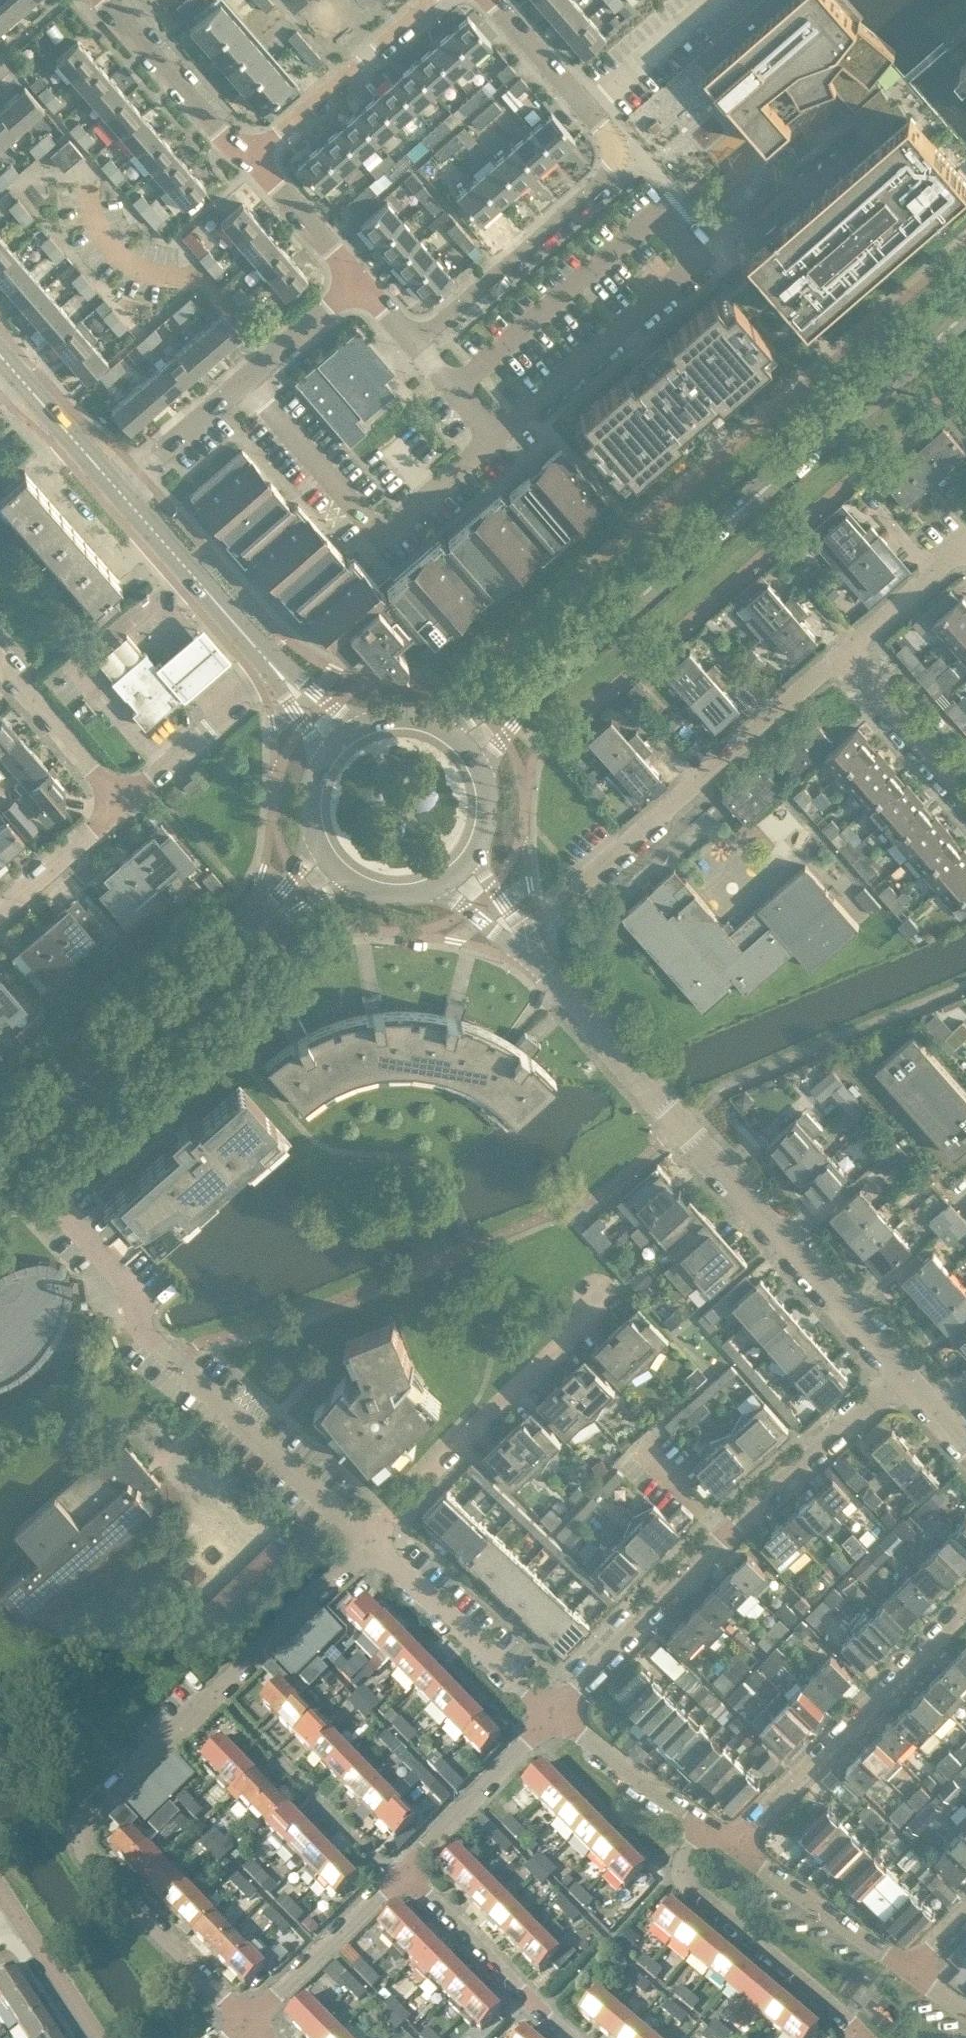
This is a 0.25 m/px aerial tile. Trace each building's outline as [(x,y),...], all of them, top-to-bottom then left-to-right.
[(15,15),(1,0),(0,0),(0,29),(15,15)] [(32,0),(1,0),(15,15),(32,0)] [(194,6),(189,0),(184,0),(176,7),(183,16),(194,6)] [(293,89),(215,0),(214,0),(192,19),(196,24),(191,29),(265,114),(293,89)] [(273,6),(267,0),(252,0),(264,13),(273,6)] [(568,0),(536,0),(550,16),(568,0)] [(587,16),(573,0),(568,0),(550,16),(566,34),(587,16)] [(623,3),(621,0),(607,0),(606,1),(614,11),(623,3)] [(836,88),(849,103),(875,76),(895,51),(859,22),(856,25),(835,0),(791,0),(706,74),(768,146),(792,125),(787,120),(804,104),(803,101),(836,88)] [(582,53),(603,34),(587,16),(566,34),(582,53)] [(470,58),(489,42),(468,17),(449,34),(470,58)] [(299,53),(307,45),(295,32),(287,39),(299,53)] [(452,74),(470,58),(449,34),(430,50),(452,74)] [(72,78),(94,59),(78,41),(56,60),(72,78)] [(311,67),(319,59),(307,45),(299,53),(311,67)] [(433,91),(452,74),(430,50),(411,66),(433,91)] [(88,96),(110,78),(94,59),(72,78),(88,96)] [(503,80),(514,70),(507,62),(496,72),(503,80)] [(414,107),(433,91),(411,66),(392,83),(414,107)] [(516,93),(526,84),(519,75),(508,85),(516,93)] [(774,279),(810,321),(965,187),(965,177),(902,99),(896,104),(875,76),(849,103),(854,108),(859,135),(850,145),(860,157),(751,253),(774,279)] [(104,115),(126,96),(110,78),(88,96),(104,115)] [(497,87),(496,86),(489,78),(474,92),(482,101),(497,87)] [(395,123),(414,107),(392,83),(374,99),(395,123)] [(45,101),(54,93),(46,84),(37,92),(45,101)] [(508,85),(500,92),(513,107),(522,100),(516,93),(508,85)] [(24,124),(42,108),(24,87),(6,103),(24,124)] [(466,114),(482,101),(474,92),(458,106),(466,114)] [(53,110),(62,102),(54,93),(45,101),(53,110)] [(104,115),(97,121),(113,139),(120,133),(141,114),(126,96),(104,115)] [(376,140),(395,123),(374,99),(355,115),(376,140)] [(490,118),(501,109),(493,100),(482,110),(490,118)] [(24,124),(6,103),(0,109),(0,133),(6,140),(24,124)] [(478,128),(490,118),(482,110),(471,119),(478,128)] [(555,153),(573,137),(552,113),(534,130),(555,153)] [(136,151),(157,132),(141,114),(120,133),(136,151)] [(357,156),(376,140),(355,115),(336,132),(357,156)] [(451,127),(450,126),(443,118),(432,128),(439,137),(451,127)] [(656,119),(647,126),(654,134),(663,126),(656,119)] [(77,137),(86,130),(79,121),(70,129),(77,137)] [(428,147),(439,137),(432,128),(421,138),(428,147)] [(85,146),(94,138),(86,130),(77,137),(85,146)] [(536,170),(555,153),(534,130),(515,146),(536,170)] [(46,149),(55,141),(47,132),(38,140),(46,149)] [(152,169),(173,150),(157,132),(136,151),(151,168),(152,169)] [(338,173),(357,156),(336,132),(317,148),(338,173)] [(396,138),(405,148),(411,143),(402,133),(396,138)] [(453,151),(463,142),(455,133),(445,142),(453,151)] [(840,135),(828,141),(832,149),(844,142),(840,135)] [(65,170),(83,154),(69,138),(51,154),(65,170)] [(37,157),(46,149),(38,140),(29,148),(37,157)] [(441,161),(453,151),(445,142),(433,152),(441,161)] [(518,186),(536,170),(515,146),(496,163),(518,186)] [(320,189),(338,173),(317,148),(298,165),(320,189)] [(168,187),(189,168),(173,150),(152,169),(151,168),(145,174),(151,181),(157,176),(167,187),(168,187)] [(414,159),(413,158),(407,151),(406,152),(396,161),(403,169),(414,159)] [(109,174),(118,166),(110,157),(101,165),(109,174)] [(391,179),(403,169),(396,161),(384,171),(391,179)] [(10,181),(19,173),(11,163),(1,171),(10,181)] [(499,203),(518,186),(496,163),(478,179),(499,203)] [(117,183),(126,175),(118,166),(109,174),(117,183)] [(183,205),(205,187),(189,168),(168,187),(167,187),(160,193),(166,199),(173,194),(183,205)] [(10,181),(1,171),(0,172),(0,188),(1,189),(10,181)] [(480,219),(499,203),(478,179),(459,196),(480,219)] [(363,201),(375,191),(368,183),(356,193),(363,201)] [(425,204),(433,197),(423,184),(414,192),(425,204)] [(141,211),(150,203),(141,193),(133,201),(141,211)] [(353,210),(363,201),(356,193),(346,203),(353,210)] [(432,229),(449,214),(433,197),(425,204),(435,216),(427,223),(432,229)] [(17,217),(27,209),(19,200),(10,208),(17,217)] [(154,225),(163,218),(150,203),(141,211),(154,225)] [(238,240),(259,221),(243,203),(222,221),(238,240)] [(401,210),(396,214),(387,203),(363,224),(379,242),(403,222),(403,221),(407,217),(401,210)] [(25,226),(35,218),(27,209),(17,217),(25,226)] [(254,258),(275,240),(259,221),(238,240),(254,258)] [(396,261),(420,241),(403,222),(379,242),(396,261)] [(459,240),(466,233),(456,222),(449,229),(459,240)] [(468,251),(476,244),(466,233),(459,240),(468,251)] [(49,253),(58,245),(50,235),(41,244),(49,253)] [(13,252),(0,237),(0,263),(13,252)] [(270,276),(291,258),(275,240),(254,258),(270,276)] [(412,280),(436,260),(420,241),(396,261),(412,280)] [(57,262),(66,254),(58,245),(49,253),(57,262)] [(205,263),(214,255),(208,248),(199,257),(205,263)] [(29,270),(13,252),(0,263),(0,281),(7,289),(29,270)] [(216,276),(225,268),(214,255),(205,263),(216,276)] [(286,294),(307,276),(291,258),(270,276),(286,294)] [(429,299),(453,279),(436,260),(412,280),(429,299)] [(23,308),(45,288),(29,270),(7,289),(23,308)] [(81,289),(90,281),(82,272),(73,280),(81,289)] [(724,278),(559,422),(620,492),(785,348),(724,278)] [(89,298),(98,290),(90,281),(81,289),(89,298)] [(242,306),(250,298),(240,286),(231,293),(242,306)] [(39,326),(61,307),(45,288),(23,308),(39,326)] [(202,307),(209,301),(199,289),(182,304),(190,313),(199,304),(202,307)] [(247,312),(255,304),(250,298),(242,306),(247,312)] [(181,321),(190,313),(182,304),(172,312),(181,321)] [(55,344),(77,325),(76,323),(61,307),(39,326),(55,344)] [(113,325),(122,318),(114,308),(105,316),(113,325)] [(222,350),(240,334),(221,313),(204,329),(222,350)] [(77,325),(55,344),(71,362),(93,343),(91,341),(97,335),(82,318),(76,323),(77,325)] [(121,334),(130,326),(122,318),(113,325),(121,334)] [(154,344),(163,336),(155,327),(145,336),(154,344)] [(385,378),(393,371),(357,328),(296,381),(350,443),(366,429),(356,418),(362,413),(365,416),(395,390),(385,378)] [(204,366),(222,350),(204,329),(186,345),(204,366)] [(144,353),(154,344),(145,336),(136,344),(144,353)] [(87,380),(109,361),(93,343),(71,362),(87,380)] [(186,382),(204,366),(186,345),(167,361),(186,382)] [(117,376),(126,368),(118,360),(109,368),(117,376)] [(168,398),(186,382),(167,361),(150,376),(168,398)] [(108,384),(117,376),(109,368),(101,375),(108,384)] [(150,414),(168,398),(150,376),(131,393),(150,414)] [(132,430),(150,414),(131,393),(113,409),(132,430)] [(965,453),(965,452),(944,427),(923,445),(946,470),(965,453)] [(926,488),(946,470),(923,445),(903,462),(926,488)] [(587,518),(607,501),(561,448),(541,466),(547,472),(534,483),(529,477),(509,494),(516,502),(511,506),(499,492),(447,538),(454,546),(449,550),(441,540),(384,590),(382,587),(380,588),(366,572),(364,574),(349,557),(339,566),(335,561),(343,554),(297,502),(283,513),(279,509),(288,501),(271,482),(264,488),(253,475),(260,469),(242,449),(190,495),(207,515),(214,509),(226,523),(219,529),(236,548),(248,537),(252,541),(244,547),(290,600),(293,597),(292,595),(301,587),(350,642),(359,634),(376,654),(383,648),(391,657),(392,657),(393,658),(394,659),(396,659),(397,659),(399,658),(401,657),(402,657),(403,655),(404,654),(404,652),(404,651),(404,650),(404,649),(403,648),(403,647),(394,638),(410,624),(418,634),(483,576),(492,586),(490,587),(493,590),(544,545),(538,538),(543,534),(554,547),(574,529),(568,523),(581,512),(587,518)] [(906,506),(926,488),(903,462),(883,480),(906,506)] [(121,579),(24,469),(0,490),(0,503),(99,615),(120,596),(112,588),(121,579)] [(839,504),(809,531),(840,569),(879,533),(871,525),(864,531),(839,504)] [(880,549),(887,543),(879,534),(849,560),(840,568),(864,597),(874,589),(897,569),(880,549)] [(786,600),(769,580),(762,572),(739,592),(756,611),(746,619),(762,637),(771,629),(801,602),(793,593),(786,600)] [(828,580),(818,588),(829,601),(839,592),(828,580)] [(959,598),(950,588),(912,622),(922,632),(935,621),(949,637),(965,622),(965,598),(963,595),(959,598)] [(809,611),(807,610),(801,602),(771,629),(796,657),(819,637),(802,618),(809,611)] [(949,637),(963,653),(965,651),(965,622),(949,637)] [(225,657),(200,629),(157,665),(182,693),(225,657)] [(755,671),(765,662),(752,647),(742,656),(755,671)] [(715,662),(707,668),(690,649),(675,663),(669,655),(654,668),(660,675),(666,670),(691,699),(723,671),(715,662)] [(913,649),(904,659),(911,667),(921,658),(913,649)] [(153,718),(182,693),(157,665),(145,650),(111,679),(125,695),(126,694),(137,707),(132,711),(144,725),(153,717),(153,718)] [(936,677),(926,686),(935,696),(945,688),(960,675),(950,664),(936,677)] [(926,685),(936,677),(927,666),(917,675),(926,686),(926,685)] [(723,686),(731,680),(723,671),(691,699),(706,716),(703,718),(703,722),(709,729),(713,730),(740,706),(723,686)] [(637,683),(629,689),(636,698),(639,696),(641,688),(637,683)] [(955,718),(964,709),(955,699),(945,707),(955,718)] [(965,727),(965,711),(964,709),(955,718),(964,729),(965,727)] [(16,732),(1,714),(0,715),(0,746),(16,732)] [(674,716),(660,728),(665,733),(679,721),(674,716)] [(795,773),(833,740),(812,716),(774,749),(795,773)] [(637,731),(629,737),(612,718),(590,737),(615,766),(645,740),(637,731)] [(863,741),(867,738),(858,728),(825,756),(840,773),(869,747),(863,741)] [(31,750),(16,732),(0,746),(0,769),(3,772),(10,766),(11,767),(31,750)] [(645,755),(653,749),(645,740),(615,766),(608,772),(633,800),(647,788),(659,778),(662,775),(645,755)] [(878,751),(875,754),(869,747),(840,773),(854,789),(887,761),(878,751)] [(27,785),(47,768),(31,750),(11,767),(21,778),(13,785),(20,792),(27,786),(27,785)] [(892,773),(895,770),(887,761),(854,789),(868,805),(898,780),(892,773)] [(746,822),(784,789),(760,762),(722,795),(746,822)] [(62,804),(62,785),(53,774),(56,771),(51,765),(47,768),(27,785),(27,786),(41,802),(34,808),(44,819),(62,804)] [(591,770),(583,776),(591,785),(598,778),(591,770)] [(189,791),(199,782),(193,775),(182,784),(189,791)] [(659,778),(647,788),(654,794),(665,784),(659,778)] [(907,783),(903,786),(898,780),(868,805),(883,821),(915,793),(907,783)] [(803,805),(813,796),(804,785),(794,794),(803,805)] [(13,800),(6,792),(0,798),(0,805),(3,808),(12,800),(13,800)] [(920,806),(924,803),(915,793),(883,821),(897,838),(926,812),(920,806)] [(812,815),(822,807),(813,796),(803,805),(812,815)] [(15,823),(24,815),(12,800),(3,808),(2,809),(15,823)] [(935,816),(932,819),(926,812),(897,838),(911,854),(944,826),(935,816)] [(831,837),(841,829),(832,818),(822,827),(831,837)] [(22,840),(5,820),(0,824),(0,850),(4,855),(22,840)] [(949,838),(952,835),(944,826),(911,854),(925,870),(954,845),(949,838)] [(841,848),(851,839),(841,829),(831,837),(841,848)] [(175,841),(165,850),(152,835),(130,854),(159,887),(191,859),(175,841)] [(960,851),(954,845),(925,870),(939,887),(965,863),(965,851),(964,848),(960,851)] [(860,870),(870,861),(860,851),(850,859),(860,870)] [(125,916),(159,887),(130,854),(120,863),(118,861),(104,872),(119,890),(109,898),(125,916)] [(869,881),(879,872),(870,861),(860,870),(869,881)] [(939,887),(953,902),(951,905),(961,916),(965,911),(965,863),(939,887)] [(812,967),(859,925),(806,865),(736,927),(729,919),(723,924),(708,908),(709,907),(675,868),(623,914),(707,1008),(732,986),(727,981),(734,976),(746,990),(794,947),(812,967)] [(223,884),(216,876),(211,870),(202,878),(214,892),(223,884)] [(888,902),(898,894),(889,883),(879,892),(888,902)] [(872,913),(881,906),(864,887),(855,895),(872,913)] [(185,904),(186,903),(187,898),(183,892),(176,894),(173,900),(178,906),(183,905),(185,904)] [(897,913),(907,905),(898,894),(888,902),(897,913)] [(91,915),(81,923),(65,905),(53,916),(55,918),(45,927),(68,954),(91,934),(97,941),(106,932),(91,915)] [(900,924),(912,937),(921,929),(909,916),(900,924)] [(45,974),(68,954),(45,927),(22,947),(35,962),(24,971),(40,989),(51,980),(45,974)] [(124,934),(118,940),(127,949),(133,944),(124,934)] [(5,1007),(11,1014),(22,1005),(6,987),(0,992),(0,1012),(5,1007)] [(280,1050),(274,1055),(267,1061),(315,1116),(332,1103),(340,1099),(359,1091),(378,1086),(387,1084),(408,1084),(428,1087),(437,1089),(456,1097),(473,1107),(480,1113),(495,1127),(551,1079),(539,1067),(528,1057),(540,1043),(525,1031),(514,1046),(502,1038),(488,1031),(474,1024),(460,1019),(465,1002),(447,997),(443,1015),(428,1012),(412,1010),(396,1010),(382,1011),(380,993),(361,996),(364,1013),(350,1016),(335,1021),(320,1027),(307,1033),(298,1017),(282,1027),(292,1042),(280,1050)] [(43,1009),(51,1019),(59,1012),(51,1002),(43,1009)] [(38,1011),(30,1020),(38,1028),(46,1020),(38,1011)] [(965,1036),(965,1024),(963,1020),(945,1036),(954,1047),(965,1036)] [(926,1047),(914,1033),(876,1066),(919,1114),(913,1118),(920,1126),(926,1122),(954,1154),(965,1144),(965,1092),(926,1047)] [(832,1070),(811,1088),(821,1099),(833,1089),(847,1104),(855,1096),(842,1081),(832,1070)] [(156,1262),(290,1144),(283,1136),(238,1085),(104,1203),(128,1229),(156,1262)] [(744,1090),(734,1099),(743,1110),(749,1104),(750,1096),(744,1090)] [(868,1107),(868,1108),(856,1096),(855,1096),(847,1104),(845,1107),(856,1119),(855,1119),(864,1129),(877,1116),(868,1107)] [(823,1127),(814,1117),(803,1111),(797,1116),(768,1142),(785,1161),(814,1135),(823,1127)] [(876,1161),(896,1143),(886,1131),(865,1150),(876,1161)] [(801,1180),(830,1154),(814,1135),(785,1161),(801,1180)] [(886,1173),(906,1154),(896,1143),(876,1161),(886,1173)] [(818,1198),(847,1173),(830,1154),(801,1180),(818,1198)] [(668,1180),(671,1177),(658,1163),(621,1196),(643,1220),(643,1221),(678,1190),(668,1180)] [(928,1179),(920,1169),(909,1178),(918,1188),(928,1179)] [(848,1233),(877,1207),(861,1188),(831,1214),(848,1233)] [(690,1199),(687,1201),(678,1190),(643,1221),(643,1220),(631,1231),(642,1244),(654,1233),(665,1246),(703,1213),(690,1199)] [(950,1225),(961,1215),(950,1203),(939,1213),(950,1225)] [(865,1252),(894,1226),(877,1207),(848,1233),(865,1252)] [(712,1229),(715,1227),(703,1213),(665,1246),(676,1258),(664,1269),(675,1281),(722,1240),(712,1229)] [(600,1214),(583,1230),(591,1239),(607,1222),(600,1214)] [(965,1228),(965,1222),(961,1215),(950,1225),(959,1235),(965,1228)] [(881,1270),(911,1244),(894,1226),(865,1252),(881,1270)] [(734,1248),(731,1251),(722,1240),(675,1281),(686,1294),(698,1283),(710,1296),(747,1263),(734,1248)] [(920,1296),(950,1271),(933,1252),(904,1277),(920,1296)] [(68,1272),(67,1272),(59,1265),(60,1264),(59,1263),(59,1264),(54,1262),(49,1259),(49,1258),(48,1258),(48,1259),(37,1258),(37,1257),(36,1257),(36,1258),(25,1259),(25,1258),(24,1259),(24,1260),(13,1262),(13,1261),(12,1262),(1,1266),(0,1266),(1,1267),(0,1267),(0,1382),(9,1379),(20,1374),(30,1367),(31,1369),(37,1365),(41,1360),(40,1359),(48,1350),(55,1341),(61,1330),(62,1328),(62,1327),(60,1330),(59,1332),(55,1340),(47,1350),(44,1354),(39,1358),(39,1359),(40,1360),(36,1363),(32,1359),(36,1356),(44,1347),(51,1338),(57,1328),(61,1317),(64,1306),(66,1295),(66,1285),(73,1284),(72,1283),(71,1283),(69,1278),(67,1273),(68,1273),(68,1272)] [(618,1270),(627,1280),(633,1274),(624,1264),(618,1270)] [(965,1289),(950,1271),(920,1296),(937,1315),(965,1289)] [(638,1272),(629,1280),(639,1291),(648,1284),(638,1272)] [(755,1283),(747,1274),(699,1317),(711,1330),(717,1325),(714,1321),(735,1303),(749,1319),(776,1295),(761,1278),(755,1283)] [(965,1322),(965,1289),(937,1315),(953,1333),(965,1322)] [(763,1335),(790,1311),(776,1295),(749,1319),(743,1324),(757,1340),(763,1335)] [(661,1345),(669,1337),(639,1306),(615,1329),(650,1365),(661,1347),(662,1346),(661,1345)] [(677,1309),(664,1321),(670,1329),(684,1317),(677,1309)] [(771,1356),(804,1327),(790,1311),(763,1335),(771,1356)] [(393,1368),(412,1360),(395,1318),(346,1338),(347,1340),(348,1340),(349,1343),(351,1345),(351,1347),(354,1350),(357,1353),(360,1356),(361,1356),(364,1363),(350,1378),(346,1374),(315,1407),(333,1423),(332,1425),(333,1427),(334,1430),(336,1433),(338,1437),(340,1439),(342,1442),(344,1444),(349,1438),(380,1468),(397,1450),(398,1452),(403,1449),(406,1448),(410,1445),(412,1443),(415,1441),(417,1440),(411,1435),(441,1403),(424,1387),(425,1386),(423,1382),(422,1379),(420,1375),(418,1373),(416,1371),(414,1368),(413,1366),(399,1382),(393,1368)] [(953,1333),(965,1348),(965,1322),(953,1333)] [(792,1367),(819,1343),(804,1327),(771,1356),(772,1357),(792,1367)] [(649,1366),(650,1365),(615,1329),(591,1352),(621,1384),(629,1376),(630,1377),(631,1376),(649,1366)] [(732,1354),(738,1348),(728,1337),(722,1343),(732,1354)] [(800,1389),(833,1360),(819,1343),(792,1367),(800,1388),(799,1388),(800,1389)] [(746,1370),(752,1364),(742,1353),(736,1359),(746,1370)] [(607,1397),(615,1389),(585,1358),(561,1381),(596,1417),(607,1399),(608,1398),(607,1397)] [(821,1400),(848,1377),(833,1360),(800,1389),(801,1389),(820,1400),(821,1400)] [(725,1382),(737,1371),(731,1365),(719,1375),(725,1382)] [(696,1386),(706,1377),(698,1368),(688,1377),(696,1386)] [(760,1386),(767,1381),(757,1369),(750,1375),(760,1386)] [(709,1396),(720,1386),(714,1380),(703,1390),(709,1396)] [(595,1418),(596,1417),(561,1381),(537,1404),(567,1436),(575,1428),(576,1429),(577,1428),(595,1418)] [(775,1403),(781,1397),(771,1385),(765,1391),(775,1403)] [(693,1410),(705,1400),(699,1393),(687,1404),(693,1410)] [(771,1444),(788,1429),(764,1402),(764,1403),(743,1411),(742,1411),(771,1444)] [(789,1419),(795,1413),(785,1402),(779,1407),(789,1419)] [(677,1426),(689,1416),(682,1408),(671,1418),(677,1426)] [(553,1449),(561,1442),(531,1410),(507,1433),(542,1470),(542,1469),(553,1451),(554,1451),(553,1449)] [(755,1458),(771,1444),(742,1411),(742,1412),(731,1431),(755,1458)] [(888,1463),(908,1445),(892,1428),(872,1446),(888,1463)] [(739,1473),(755,1458),(731,1431),(711,1440),(710,1439),(710,1440),(739,1473)] [(541,1470),(542,1470),(507,1433),(483,1456),(513,1488),(521,1480),(522,1481),(523,1480),(541,1470)] [(626,1436),(619,1442),(625,1448),(632,1442),(626,1436)] [(708,1500),(739,1473),(710,1440),(709,1440),(710,1440),(699,1460),(698,1460),(706,1470),(692,1482),(708,1500)] [(24,1566),(3,1586),(25,1616),(47,1596),(51,1599),(76,1577),(72,1576),(84,1566),(84,1569),(110,1547),(105,1544),(117,1535),(119,1539),(145,1518),(142,1516),(153,1508),(144,1496),(160,1485),(126,1443),(99,1466),(95,1459),(55,1492),(15,1526),(41,1555),(28,1569),(24,1566)] [(903,1480),(923,1463),(908,1445),(888,1463),(903,1480)] [(858,1489),(868,1480),(846,1455),(835,1465),(858,1489)] [(602,1458),(592,1465),(598,1473),(608,1467),(602,1458)] [(479,1479),(484,1473),(472,1462),(467,1468),(479,1479)] [(919,1498),(939,1480),(923,1463),(903,1480),(919,1498)] [(861,1501),(837,1473),(829,1464),(824,1468),(832,1477),(816,1492),(841,1519),(861,1501)] [(609,1492),(620,1481),(613,1474),(602,1485),(609,1492)] [(494,1494),(499,1488),(488,1478),(483,1483),(494,1494)] [(868,1484),(859,1492),(870,1503),(879,1495),(868,1484)] [(585,1491),(579,1485),(570,1495),(576,1501),(585,1491)] [(938,1488),(925,1501),(931,1507),(944,1494),(938,1488)] [(463,1504),(447,1489),(422,1515),(439,1530),(463,1504)] [(594,1507),(604,1496),(598,1490),(587,1501),(594,1507)] [(816,1492),(799,1507),(816,1526),(816,1525),(824,1534),(841,1519),(816,1492)] [(510,1508),(515,1503),(504,1493),(499,1498),(510,1508)] [(479,1519),(486,1512),(470,1497),(463,1504),(439,1530),(454,1545),(479,1519)] [(923,1501),(915,1510),(919,1514),(928,1514),(932,1510),(923,1501)] [(665,1544),(693,1514),(682,1503),(669,1517),(654,1503),(653,1504),(633,1514),(665,1544)] [(579,1523),(589,1512),(583,1506),(573,1517),(579,1523)] [(800,1541),(816,1526),(799,1507),(783,1522),(800,1541)] [(526,1523),(531,1518),(520,1508),(515,1513),(526,1523)] [(897,1518),(888,1509),(880,1516),(889,1525),(897,1518)] [(544,1520),(551,1527),(561,1518),(554,1511),(544,1520)] [(650,1560),(665,1544),(633,1514),(632,1515),(633,1515),(624,1535),(650,1560)] [(917,1530),(905,1518),(903,1516),(893,1526),(906,1540),(912,1534),(917,1530)] [(953,1530),(965,1543),(965,1517),(953,1530)] [(470,1560),(495,1534),(479,1519),(454,1545),(470,1560)] [(571,1531),(574,1527),(568,1521),(557,1533),(563,1539),(564,1538),(573,1547),(581,1538),(578,1535),(576,1536),(571,1531)] [(542,1538),(547,1533),(535,1522),(530,1528),(542,1538)] [(768,1541),(761,1547),(783,1569),(806,1548),(800,1541),(783,1522),(766,1537),(768,1541)] [(904,1540),(894,1529),(880,1542),(891,1553),(904,1540)] [(953,1530),(939,1544),(964,1569),(965,1567),(965,1543),(953,1530)] [(857,1557),(867,1548),(853,1533),(843,1542),(857,1557)] [(486,1575),(510,1549),(495,1534),(470,1560),(486,1575)] [(912,1534),(906,1540),(910,1544),(916,1538),(912,1534)] [(635,1576),(650,1560),(624,1535),(604,1545),(603,1545),(603,1546),(635,1576)] [(557,1553),(562,1548),(551,1537),(546,1543),(557,1553)] [(218,1619),(284,1553),(271,1540),(205,1606),(218,1619)] [(950,1583),(964,1569),(939,1544),(925,1558),(947,1580),(950,1583)] [(619,1592),(635,1576),(603,1546),(594,1567),(593,1567),(619,1592)] [(501,1590),(526,1564),(510,1549),(486,1575),(501,1590)] [(881,1558),(872,1550),(871,1549),(865,1555),(875,1565),(881,1558)] [(573,1568),(578,1562),(567,1552),(562,1557),(573,1568)] [(749,1589),(766,1572),(748,1555),(731,1571),(749,1589)] [(862,1578),(875,1565),(865,1555),(852,1568),(862,1578)] [(841,1572),(851,1563),(844,1556),(835,1565),(841,1572)] [(933,1594),(947,1580),(925,1558),(912,1573),(933,1594)] [(517,1605),(542,1579),(526,1564),(501,1590),(517,1605)] [(589,1583),(594,1577),(583,1567),(578,1572),(589,1583)] [(734,1605),(749,1589),(731,1571),(716,1587),(734,1605)] [(920,1608),(933,1594),(912,1573),(898,1587),(920,1608)] [(846,1574),(838,1583),(848,1593),(856,1584),(846,1574)] [(533,1619),(558,1593),(542,1579),(517,1605),(533,1619)] [(604,1597),(609,1592),(598,1582),(593,1587),(604,1597)] [(813,1583),(805,1591),(814,1600),(822,1592),(813,1583)] [(718,1621),(734,1605),(716,1587),(700,1603),(718,1621)] [(826,1598),(838,1611),(849,1600),(836,1587),(826,1598)] [(906,1622),(920,1608),(898,1587),(884,1601),(906,1622)] [(549,1634),(573,1608),(558,1593),(533,1619),(549,1634)] [(811,1604),(810,1603),(801,1595),(794,1602),(804,1611),(811,1604)] [(815,1625),(833,1608),(824,1598),(806,1616),(815,1625)] [(364,1637),(383,1618),(366,1601),(357,1609),(347,1620),(364,1637)] [(892,1636),(906,1622),(884,1601),(870,1615),(892,1636)] [(788,1624),(797,1615),(784,1602),(775,1611),(788,1624)] [(218,1619),(205,1606),(203,1603),(188,1617),(206,1635),(220,1621),(218,1619)] [(718,1621),(700,1603),(685,1619),(703,1637),(710,1643),(725,1627),(718,1621)] [(565,1650),(590,1624),(573,1608),(549,1634),(565,1650)] [(330,1644),(342,1632),(324,1614),(312,1626),(330,1644)] [(878,1650),(892,1636),(870,1615),(856,1629),(878,1650)] [(789,1627),(788,1626),(779,1617),(764,1634),(773,1643),(789,1627)] [(381,1654),(400,1635),(383,1618),(364,1637),(380,1654),(381,1654)] [(687,1653),(703,1637),(685,1619),(669,1636),(687,1653)] [(802,1637),(810,1629),(802,1620),(793,1628),(802,1637)] [(732,1633),(737,1629),(729,1622),(725,1626),(732,1633)] [(318,1656),(330,1644),(312,1626),(300,1637),(318,1656)] [(749,1650),(756,1643),(738,1628),(732,1635),(749,1650)] [(864,1665),(878,1650),(856,1629),(842,1643),(864,1665)] [(767,1649),(773,1643),(764,1634),(758,1640),(767,1649)] [(397,1672),(417,1653),(400,1635),(381,1654),(380,1654),(369,1666),(377,1674),(388,1662),(397,1672)] [(306,1667),(318,1656),(300,1637),(288,1649),(306,1667)] [(955,1655),(965,1665),(965,1644),(955,1655)] [(777,1645),(770,1652),(780,1661),(782,1663),(789,1657),(777,1645)] [(294,1679),(306,1667),(288,1649),(276,1661),(294,1679)] [(334,1667),(342,1659),(334,1650),(325,1659),(334,1667)] [(741,1675),(751,1665),(736,1651),(726,1660),(729,1663),(741,1675)] [(768,1673),(780,1661),(770,1652),(759,1664),(768,1673)] [(414,1689),(433,1670),(417,1653),(397,1672),(414,1689)] [(838,1691),(853,1676),(831,1655),(816,1669),(838,1691)] [(965,1682),(965,1665),(955,1655),(940,1671),(959,1689),(965,1682)] [(342,1676),(351,1667),(342,1659),(334,1667),(342,1676)] [(676,1677),(684,1669),(679,1663),(669,1673),(675,1678),(676,1677)] [(725,1691),(741,1675),(729,1663),(713,1679),(725,1691)] [(320,1681),(329,1672),(320,1664),(311,1672),(320,1681)] [(642,1711),(664,1688),(639,1664),(617,1687),(642,1711)] [(687,1688),(697,1678),(686,1667),(684,1669),(676,1677),(687,1688)] [(768,1679),(756,1667),(744,1679),(757,1690),(768,1679)] [(824,1705),(838,1691),(816,1669),(803,1683),(824,1705)] [(431,1706),(450,1687),(433,1670),(414,1689),(431,1706)] [(958,1689),(959,1689),(940,1671),(924,1687),(950,1713),(965,1696),(958,1689)] [(328,1689),(337,1680),(329,1672),(320,1681),(328,1689)] [(699,1700),(709,1689),(703,1683),(693,1694),(699,1700)] [(803,1683),(789,1698),(811,1719),(813,1721),(818,1726),(831,1712),(824,1705),(803,1683)] [(278,1720),(297,1701),(280,1684),(261,1703),(278,1720)] [(739,1684),(728,1696),(740,1708),(751,1697),(739,1684)] [(382,1695),(387,1689),(384,1685),(378,1691),(382,1695)] [(365,1704),(373,1696),(364,1687),(356,1695),(365,1704)] [(448,1723),(467,1705),(450,1687),(431,1706),(448,1723)] [(935,1729),(950,1713),(924,1687),(908,1703),(927,1722),(927,1721),(935,1729)] [(653,1723),(676,1700),(664,1688),(642,1711),(653,1723)] [(356,1712),(365,1704),(356,1695),(348,1703),(356,1712)] [(711,1712),(721,1701),(715,1695),(705,1705),(711,1712)] [(373,1713),(381,1705),(373,1696),(365,1704),(373,1713)] [(681,1705),(684,1703),(679,1698),(676,1700),(653,1723),(649,1727),(661,1739),(687,1711),(681,1705)] [(813,1721),(811,1719),(789,1698),(775,1712),(797,1733),(799,1736),(813,1721)] [(295,1737),(314,1718),(297,1701),(278,1720),(295,1737)] [(911,1737),(927,1722),(908,1703),(893,1719),(911,1737)] [(365,1720),(373,1713),(365,1704),(356,1712),(365,1720)] [(465,1741),(484,1722),(467,1705),(448,1723),(465,1741)] [(723,1722),(733,1712),(725,1705),(715,1715),(723,1722)] [(673,1750),(699,1723),(687,1711),(661,1739),(673,1750)] [(775,1712),(761,1726),(782,1747),(785,1751),(799,1736),(797,1733),(775,1712)] [(737,1732),(745,1724),(735,1715),(728,1723),(737,1732)] [(312,1755),(331,1736),(314,1718),(295,1737),(312,1755)] [(400,1736),(409,1728),(400,1719),(392,1727),(400,1736)] [(896,1753),(911,1737),(893,1719),(877,1735),(896,1753)] [(481,1758),(501,1739),(484,1722),(465,1741),(481,1758)] [(684,1761),(711,1734),(699,1723),(673,1750),(684,1761)] [(409,1745),(418,1737),(409,1728),(400,1736),(409,1745)] [(747,1745),(756,1735),(751,1730),(741,1740),(747,1745)] [(387,1749),(395,1740),(387,1732),(378,1740),(387,1749)] [(700,1769),(722,1746),(711,1734),(684,1761),(696,1773),(700,1769)] [(903,1760),(896,1753),(877,1735),(862,1751),(880,1769),(887,1776),(903,1760)] [(329,1772),(348,1753),(331,1736),(312,1755),(329,1772)] [(396,1758),(404,1749),(395,1740),(387,1749),(396,1758)] [(761,1740),(751,1751),(758,1757),(768,1747),(761,1740)] [(215,1782),(238,1759),(221,1741),(202,1760),(208,1767),(204,1770),(215,1782)] [(712,1780),(734,1757),(722,1746),(700,1769),(712,1780)] [(768,1773),(781,1760),(768,1747),(758,1757),(755,1760),(768,1773)] [(949,1774),(962,1761),(950,1749),(937,1763),(939,1765),(949,1774)] [(864,1786),(880,1769),(862,1751),(845,1768),(864,1786)] [(345,1789),(365,1770),(348,1753),(329,1772),(345,1789)] [(432,1772),(441,1763),(433,1755),(424,1763),(432,1772)] [(182,1788),(194,1776),(176,1757),(164,1769),(182,1788)] [(723,1792),(746,1769),(734,1757),(712,1780),(723,1792)] [(236,1795),(255,1776),(238,1759),(215,1782),(226,1793),(230,1789),(236,1795)] [(440,1780),(449,1772),(441,1763),(432,1772),(440,1780)] [(942,1780),(949,1774),(939,1765),(933,1771),(942,1780)] [(860,1795),(843,1778),(831,1767),(821,1776),(833,1788),(850,1805),(860,1795)] [(420,1784),(427,1776),(419,1768),(412,1775),(413,1776),(420,1784)] [(540,1804),(559,1785),(542,1768),(523,1786),(540,1804)] [(170,1799),(182,1788),(164,1769),(152,1781),(170,1799)] [(736,1804),(758,1781),(746,1769),(723,1792),(736,1804)] [(362,1807),(381,1788),(365,1770),(345,1789),(362,1807)] [(931,1787),(937,1781),(929,1773),(923,1779),(931,1787)] [(249,1816),(272,1793),(255,1776),(236,1795),(241,1801),(238,1805),(249,1816)] [(413,1776),(406,1783),(413,1790),(419,1784),(413,1776)] [(428,1792),(436,1785),(427,1776),(420,1784),(428,1792)] [(956,1793),(963,1786),(952,1776),(946,1783),(956,1793)] [(158,1811),(170,1799),(152,1781),(140,1793),(158,1811)] [(949,1800),(956,1793),(946,1783),(939,1790),(949,1800)] [(557,1821),(576,1802),(559,1785),(540,1804),(557,1821)] [(379,1824),(398,1805),(381,1788),(362,1807),(379,1824)] [(917,1806),(923,1800),(914,1791),(908,1797),(917,1806)] [(194,1802),(185,1793),(184,1792),(176,1801),(185,1811),(194,1802)] [(146,1823),(158,1811),(140,1793),(128,1804),(146,1823)] [(269,1829),(288,1811),(272,1793),(249,1816),(259,1827),(257,1829),(263,1836),(269,1830),(269,1829)] [(908,1797),(902,1803),(911,1812),(917,1806),(908,1797)] [(929,1821),(942,1808),(931,1797),(918,1810),(929,1821)] [(195,1821),(204,1812),(194,1802),(185,1811),(195,1821)] [(574,1838),(593,1819),(576,1802),(557,1821),(574,1838)] [(863,1818),(873,1808),(867,1802),(857,1812),(863,1818)] [(396,1841),(415,1822),(398,1805),(379,1824),(396,1841)] [(815,1842),(839,1818),(827,1806),(803,1831),(815,1842)] [(173,1823),(180,1816),(171,1807),(163,1814),(173,1823)] [(895,1808),(889,1814),(899,1824),(905,1818),(899,1813),(895,1808)] [(919,1831),(929,1821),(918,1810),(908,1821),(919,1831)] [(282,1850),(305,1828),(288,1811),(269,1829),(269,1830),(275,1835),(271,1839),(282,1850)] [(956,1821),(963,1828),(964,1827),(965,1829),(965,1811),(956,1821)] [(875,1829),(884,1820),(879,1814),(869,1823),(875,1829)] [(182,1833),(189,1825),(180,1816),(173,1823),(182,1833)] [(510,1834),(517,1827),(508,1817),(501,1825),(510,1834)] [(827,1854),(851,1830),(839,1818),(815,1842),(827,1854)] [(495,1847),(503,1839),(482,1819),(475,1827),(495,1847)] [(591,1856),(610,1837),(593,1819),(574,1838),(591,1856)] [(136,1837),(130,1830),(121,1821),(106,1835),(115,1844),(111,1849),(128,1867),(151,1844),(140,1833),(136,1837)] [(887,1840),(896,1831),(890,1826),(882,1834),(887,1840)] [(518,1842),(525,1834),(517,1827),(510,1834),(518,1842)] [(964,1827),(963,1828),(950,1842),(965,1858),(965,1829),(964,1827)] [(303,1864),(322,1845),(305,1828),(282,1850),(293,1862),(297,1858),(303,1864)] [(217,1847),(225,1839),(215,1829),(207,1837),(217,1847)] [(838,1865),(862,1841),(851,1830),(827,1854),(838,1865)] [(208,1855),(217,1847),(207,1837),(199,1845),(208,1855)] [(607,1873),(627,1854),(610,1837),(591,1856),(607,1873)] [(898,1853),(908,1843),(902,1837),(892,1846),(898,1853)] [(226,1857),(234,1849),(225,1839),(217,1847),(226,1857)] [(504,1856),(512,1848),(503,1839),(495,1847),(504,1856)] [(850,1877),(874,1853),(862,1841),(838,1865),(850,1877)] [(965,1868),(965,1858),(950,1842),(935,1856),(957,1878),(965,1868)] [(158,1859),(162,1855),(151,1844),(128,1867),(145,1884),(164,1865),(158,1859)] [(534,1844),(527,1851),(531,1854),(538,1847),(534,1844)] [(315,1885),(338,1862),(322,1845),(303,1864),(308,1870),(305,1874),(315,1885)] [(218,1865),(226,1857),(217,1847),(208,1855),(218,1865)] [(909,1864),(919,1854),(913,1849),(904,1858),(909,1864)] [(455,1887),(474,1869),(457,1851),(438,1870),(455,1887)] [(541,1870),(549,1862),(540,1853),(532,1861),(541,1870)] [(850,1877),(844,1882),(856,1894),(862,1888),(886,1864),(874,1853),(850,1877)] [(625,1890),(644,1871),(627,1854),(607,1873),(625,1890)] [(921,1876),(931,1866),(925,1860),(916,1870),(921,1876)] [(253,1879),(261,1871),(252,1861),(243,1869),(253,1879)] [(533,1878),(541,1870),(532,1861),(524,1869),(533,1878)] [(337,1899),(356,1880),(338,1862),(315,1885),(326,1896),(330,1892),(337,1899)] [(550,1879),(558,1871),(549,1862),(541,1870),(550,1879)] [(874,1900),(898,1876),(886,1864),(862,1888),(874,1900)] [(174,1867),(170,1871),(164,1865),(145,1884),(161,1901),(184,1879),(174,1867)] [(472,1905),(491,1886),(474,1869),(455,1887),(472,1905)] [(542,1887),(550,1879),(541,1870),(533,1878),(542,1887)] [(262,1889),(271,1881),(261,1871),(253,1879),(262,1889)] [(932,1887),(942,1877),(936,1871),(927,1882),(932,1887)] [(239,1893),(247,1885),(238,1875),(230,1883),(239,1893)] [(885,1911),(909,1887),(898,1876),(874,1900),(885,1911)] [(567,1890),(574,1883),(569,1877),(561,1884),(567,1890)] [(943,1878),(942,1877),(932,1887),(948,1902),(956,1893),(957,1892),(943,1878)] [(191,1894),(195,1890),(184,1879),(161,1901),(178,1918),(197,1900),(191,1894)] [(249,1902),(257,1894),(247,1885),(239,1893),(249,1902)] [(577,1902),(585,1894),(577,1885),(568,1893),(577,1902)] [(489,1922),(508,1903),(491,1886),(472,1905),(489,1922)] [(896,1923),(922,1898),(910,1887),(909,1887),(885,1911),(886,1912),(885,1912),(896,1923)] [(948,1902),(946,1904),(950,1907),(960,1896),(956,1893),(948,1902)] [(586,1911),(594,1902),(585,1894),(577,1902),(586,1911)] [(285,1914),(293,1907),(283,1896),(275,1904),(285,1914)] [(564,1915),(572,1907),(563,1898),(555,1907),(564,1915)] [(932,1912),(934,1910),(922,1898),(896,1923),(909,1936),(911,1933),(915,1936),(935,1916),(932,1912)] [(207,1902),(203,1906),(197,1900),(178,1918),(195,1936),(218,1913),(207,1902)] [(506,1939),(525,1920),(508,1903),(489,1922),(506,1939)] [(295,1924),(303,1916),(293,1907),(285,1914),(295,1924)] [(572,1924),(580,1916),(572,1907),(564,1915),(572,1924)] [(672,1943),(689,1922),(670,1907),(653,1927),(672,1943)] [(272,1927),(280,1919),(271,1909),(262,1917),(272,1927)] [(392,1949),(415,1927),(398,1909),(379,1928),(385,1934),(381,1938),(392,1949)] [(225,1928),(229,1924),(218,1913),(195,1936),(211,1953),(231,1934),(225,1928)] [(281,1937),(290,1928),(280,1919),(272,1927),(281,1937)] [(311,1936),(318,1929),(309,1919),(301,1926),(311,1936)] [(523,1956),(542,1937),(525,1920),(506,1939),(523,1956)] [(690,1958),(707,1938),(689,1922),(672,1943),(690,1958)] [(413,1963),(432,1944),(415,1927),(392,1949),(403,1961),(407,1957),(413,1963)] [(629,1956),(642,1942),(628,1930),(615,1944),(629,1956)] [(240,1936),(237,1940),(231,1934),(211,1953),(228,1970),(251,1947),(240,1936)] [(567,1947),(559,1954),(542,1937),(523,1956),(540,1974),(550,1964),(558,1972),(575,1955),(567,1947)] [(709,1974),(726,1953),(707,1938),(690,1958),(709,1974)] [(426,1984),(449,1961),(432,1944),(413,1963),(418,1969),(415,1973),(426,1984)] [(258,1962),(262,1959),(251,1947),(228,1970),(245,1988),(265,1969),(258,1962)] [(354,1968),(361,1961),(348,1948),(340,1955),(354,1968)] [(727,1989),(744,1969),(726,1953),(709,1974),(727,1989)] [(647,1972),(654,1964),(645,1956),(638,1964),(647,1972)] [(446,1997),(466,1978),(449,1961),(426,1984),(437,1995),(440,1991),(446,1997)] [(339,1983),(346,1976),(333,1962),(325,1970),(339,1983)] [(362,1979),(369,1972),(360,1962),(353,1970),(362,1979)] [(656,1979),(663,1972),(654,1964),(647,1972),(656,1979)] [(26,1992),(11,1969),(0,1977),(0,2001),(3,2006),(26,1992)] [(746,2004),(763,1984),(744,1969),(727,1989),(746,2004)] [(634,1987),(642,1978),(633,1970),(625,1979),(634,1987)] [(370,1988),(378,1980),(369,1972),(362,1979),(370,1988)] [(349,1992),(356,1985),(347,1976),(340,1983),(349,1992)] [(459,2018),(482,1995),(466,1978),(446,1997),(452,2003),(448,2007),(459,2018)] [(644,1995),(651,1986),(642,1978),(634,1987),(644,1995)] [(764,2020),(781,1999),(763,1984),(746,2004),(764,2020)] [(357,2001),(365,1994),(356,1985),(349,1992),(357,2001)] [(684,2003),(691,1995),(681,1987),(674,1995),(684,2003)] [(18,2028),(40,2013),(26,1992),(3,2006),(18,2028)] [(598,2031),(615,2010),(597,1994),(579,2015),(598,2031)] [(480,2032),(500,2013),(482,1995),(459,2018),(470,2029),(474,2025),(480,2032)] [(693,2011),(700,2002),(691,1995),(684,2003),(693,2011)] [(401,2008),(396,2002),(391,1997),(383,2005),(394,2016),(401,2008)] [(783,2035),(800,2015),(781,1999),(764,2020),(783,2035)] [(316,2002),(312,2006),(306,2000),(286,2019),(304,2036),(327,2013),(316,2002)] [(671,2018),(679,2009),(669,2001),(661,2010),(671,2018)] [(385,2024),(394,2016),(383,2005),(375,2013),(380,2018),(385,2024)] [(403,2025),(411,2017),(401,2008),(394,2016),(403,2025)] [(681,2026),(688,2017),(679,2009),(671,2018),(681,2026)] [(634,2025),(615,2010),(598,2031),(607,2037),(623,2037),(634,2025)] [(55,2035),(40,2013),(18,2028),(24,2037),(50,2037),(55,2035)] [(338,2025),(327,2013),(304,2036),(306,2037),(336,2037),(340,2034),(334,2028),(338,2025)] [(818,2030),(800,2015),(783,2035),(786,2037),(812,2037),(818,2030)] [(395,2033),(403,2025),(394,2016),(385,2024),(395,2033)] [(718,2037),(725,2029),(715,2021),(708,2029),(718,2037)] [(634,2025),(623,2037),(649,2037),(634,2025)] [(428,2029),(420,2037),(421,2037),(437,2037),(428,2029)] [(718,2037),(708,2029),(701,2037),(717,2037),(718,2037)] [(734,2036),(725,2029),(718,2037),(719,2037),(733,2037),(734,2036)]
